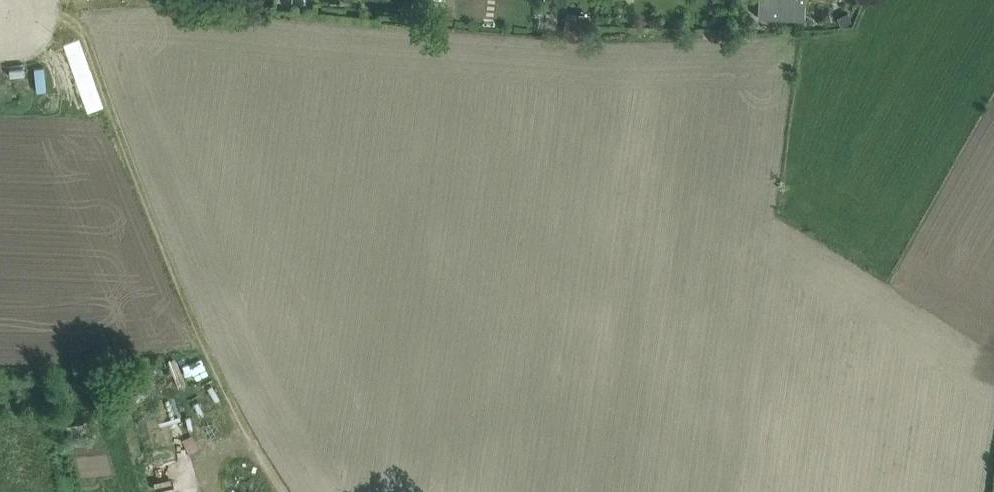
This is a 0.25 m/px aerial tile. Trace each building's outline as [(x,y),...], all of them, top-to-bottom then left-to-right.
[(847,12),(837,17),(841,27),(852,22),(847,12)] [(96,374),(86,377),(91,392),(101,388),(96,374)]
